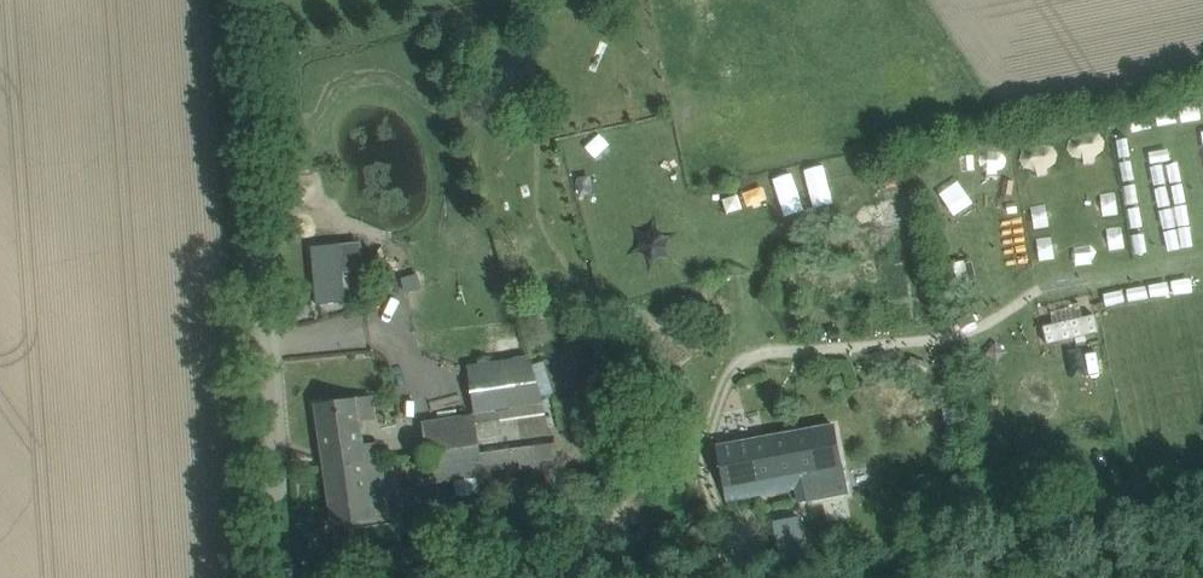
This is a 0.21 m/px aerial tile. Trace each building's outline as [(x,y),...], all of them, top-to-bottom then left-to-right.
[(418,273),(401,278),(405,292),(422,288),(418,273)] [(377,442),(363,444),(360,421),(377,418),(374,396),(316,404),(325,467),(380,459),(377,442)] [(423,422),(427,453),(552,436),(543,404),(423,422)] [(842,465),(839,449),(835,425),(717,447),(727,500),(796,487),(799,501),(814,499),(808,471),(842,465)] [(559,464),(552,436),(427,453),(431,482),(559,464)] [(325,467),(333,525),(388,517),(380,459),(325,467)]
